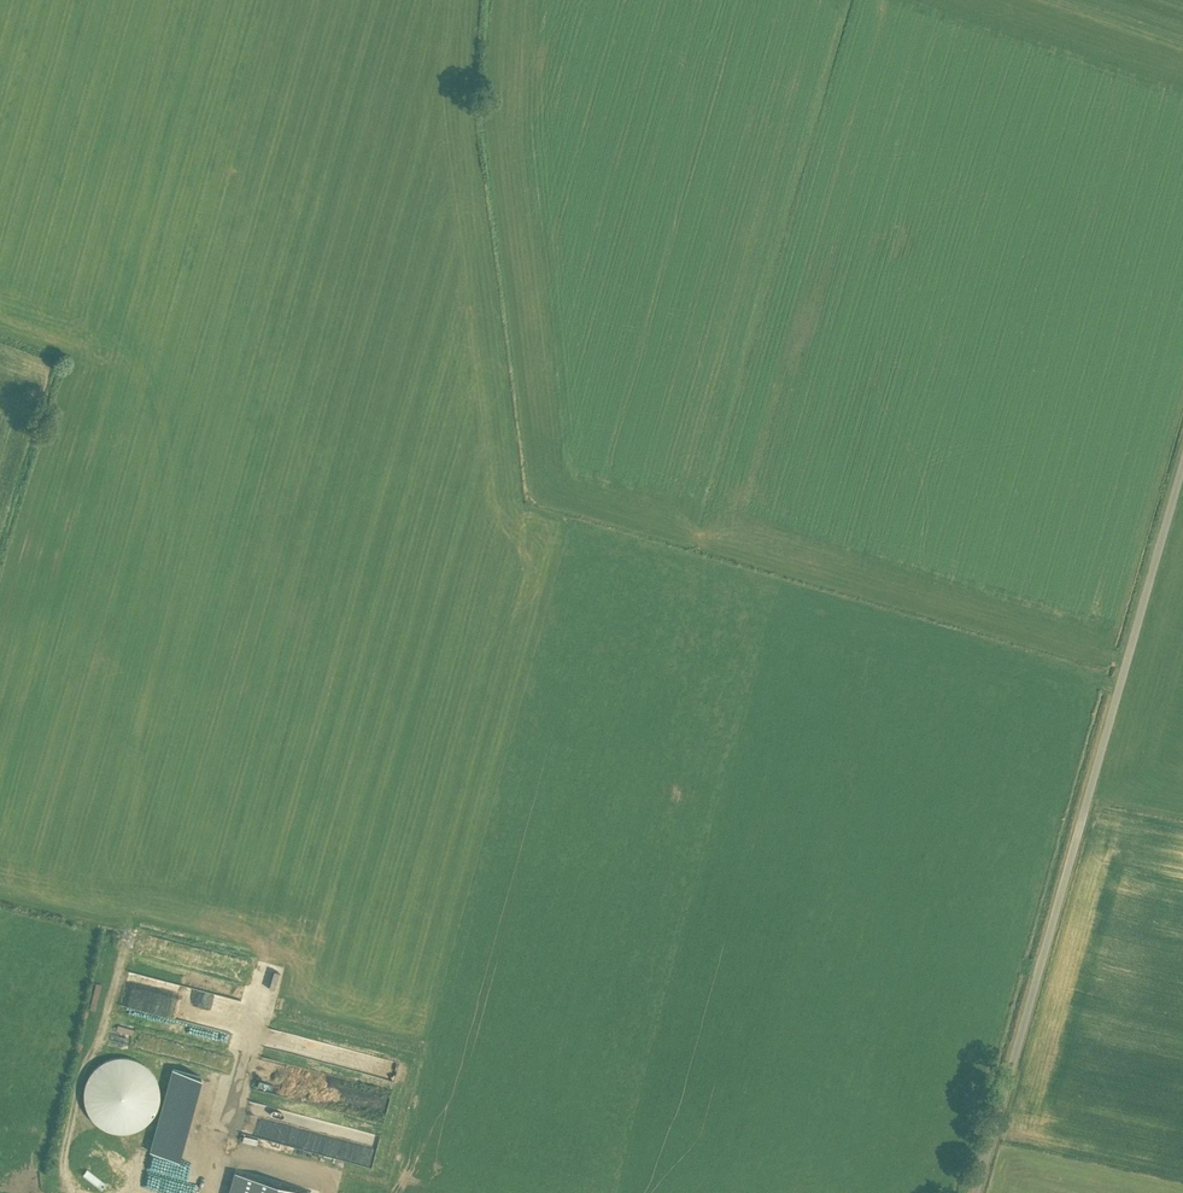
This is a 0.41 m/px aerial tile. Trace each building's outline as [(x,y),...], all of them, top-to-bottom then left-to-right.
[(197,950),(200,959),(208,955),(205,947),(197,950)] [(119,1134),(122,1134),(126,1134),(129,1133),(133,1132),(137,1131),(140,1129),(144,1127),(146,1125),(149,1122),(152,1119),(154,1117),(156,1114),(157,1110),(158,1106),(159,1103),(160,1099),(160,1095),(160,1093),(159,1089),(159,1087),(158,1084),(157,1081),(156,1079),(155,1076),(153,1073),(151,1071),(150,1069),(148,1068),(145,1065),(143,1064),(140,1062),(136,1060),(133,1059),(131,1058),(127,1057),(125,1057),(120,1057),(116,1057),(114,1058),(110,1058),(109,1059),(106,1060),(103,1061),(101,1063),(99,1064),(97,1066),(94,1068),(92,1070),(91,1072),(89,1075),(87,1078),(86,1080),(85,1083),(84,1085),(83,1088),(83,1091),(83,1094),(83,1096),(83,1100),(83,1102),(84,1105),(84,1107),(86,1110),(87,1113),(88,1115),(89,1117),(91,1120),(94,1123),(96,1124),(98,1126),(100,1128),(102,1129),(104,1130),(107,1131),(110,1132),(113,1133),(116,1134),(119,1134)] [(269,1129),(268,1135),(281,1138),(282,1132),(269,1129)] [(363,1133),(364,1147),(375,1145),(373,1132),(363,1133)] [(268,1183),(242,1176),(239,1184),(237,1192),(306,1192),(268,1183)]
